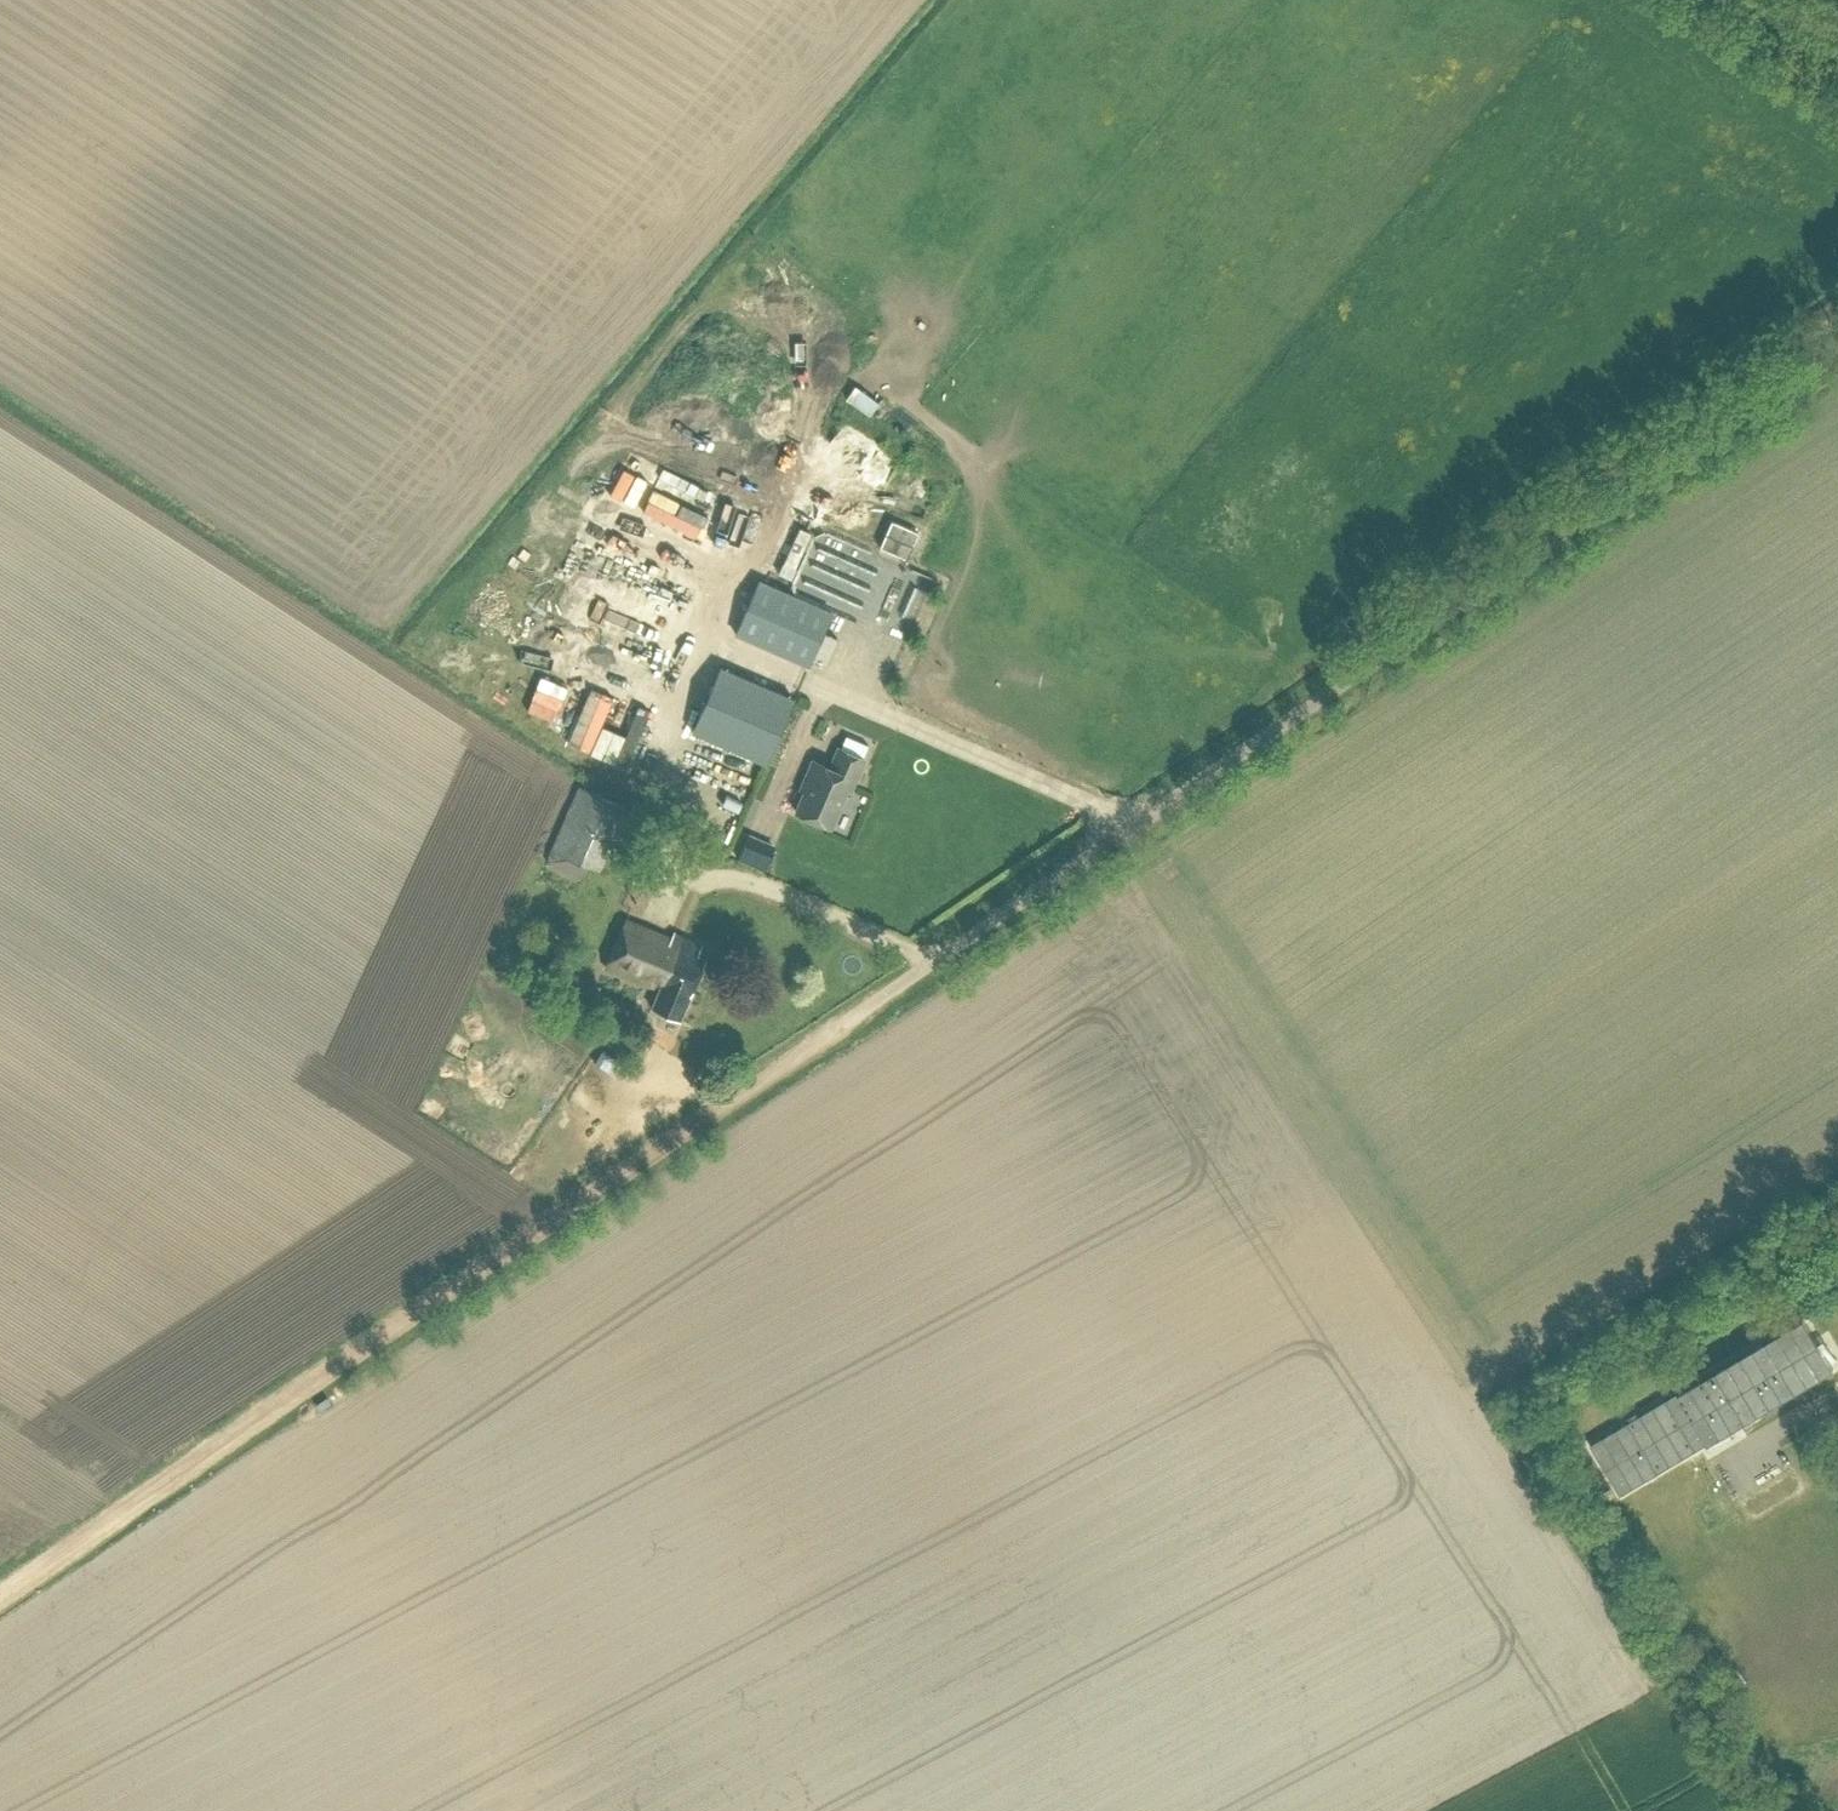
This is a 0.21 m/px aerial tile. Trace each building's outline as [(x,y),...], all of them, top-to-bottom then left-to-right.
[(861,390),(855,404),(878,413),(884,399),(861,390)] [(852,424),(834,447),(855,462),(872,439),(852,424)] [(880,499),(906,464),(884,448),(858,483),(880,499)] [(911,567),(922,549),(899,535),(888,553),(911,567)] [(830,600),(838,570),(813,564),(805,593),(830,600)] [(787,591),(761,580),(736,636),(810,668),(835,613),(787,591)] [(794,698),(719,666),(691,732),(766,764),(794,698)] [(865,758),(838,746),(830,764),(814,757),(803,780),(806,782),(794,809),(828,824),(844,786),(851,789),(865,758)] [(634,809),(581,786),(548,861),(584,877),(589,865),(601,871),(614,841),(619,843),(634,809)] [(680,941),(627,919),(607,967),(657,988),(650,1006),(680,1019),(705,958),(697,955),(701,943),(683,935),(680,941)] [(536,1021),(547,1017),(540,998),(529,1002),(536,1021)]
